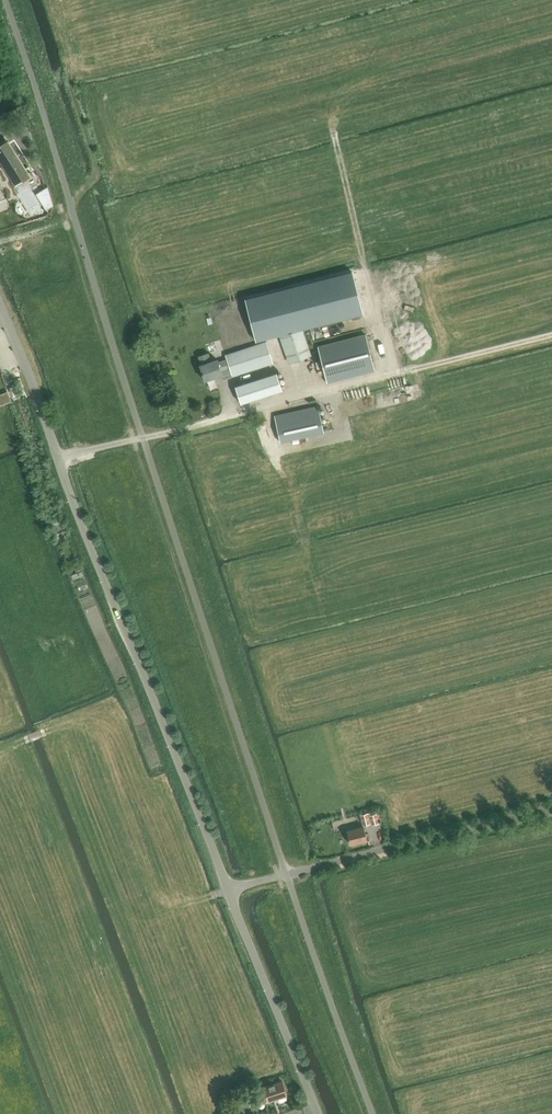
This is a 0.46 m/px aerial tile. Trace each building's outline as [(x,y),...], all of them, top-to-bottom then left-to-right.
[(1,163),(16,187),(31,177),(9,143),(8,141),(0,146),(0,164),(1,163)] [(48,187),(36,194),(46,210),(54,206),(48,187)] [(301,326),(280,333),(289,362),(310,355),(301,326)] [(318,347),(327,382),(375,370),(366,335),(318,347)] [(224,379),(273,363),(267,342),(226,355),(227,360),(219,363),(218,359),(211,361),(209,353),(199,356),(201,365),(200,365),(205,380),(222,375),(224,379)] [(277,373),(236,386),(241,403),(282,390),(277,373)] [(12,401),(8,391),(0,394),(0,406),(12,401)] [(324,432),(319,409),(319,406),(275,416),(281,442),(324,432)] [(64,532),(61,523),(53,527),(56,535),(64,532)] [(368,813),(361,815),(362,820),(363,826),(364,826),(370,825),(368,813)] [(376,814),(370,816),(372,824),(379,822),(376,814)] [(367,840),(364,826),(363,826),(347,830),(351,844),(367,840)] [(268,1102),(287,1096),(282,1081),(264,1087),(268,1102)]
